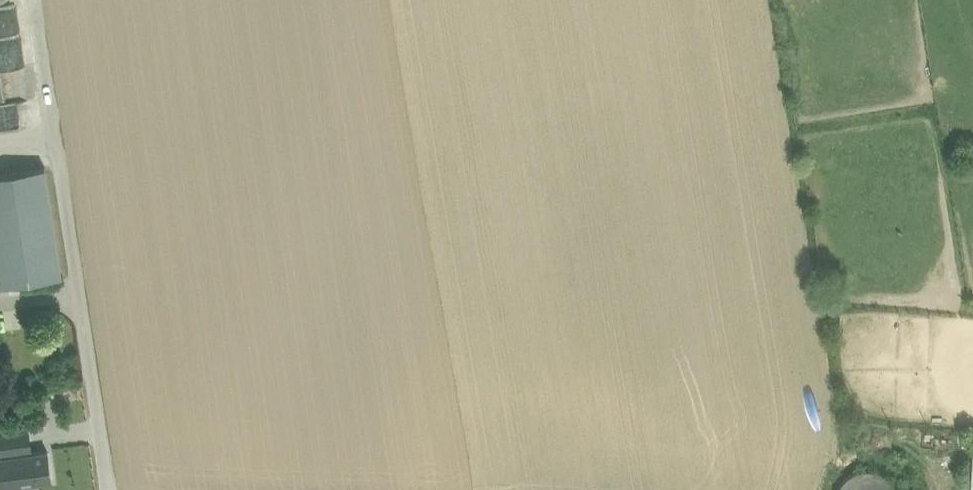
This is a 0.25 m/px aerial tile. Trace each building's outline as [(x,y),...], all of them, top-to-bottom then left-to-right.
[(0,175),(0,187),(14,283),(62,276),(45,168),(0,175)] [(0,187),(0,286),(14,283),(0,187)] [(50,485),(49,449),(32,450),(31,431),(0,432),(0,487),(50,485)] [(859,475),(851,479),(845,485),(842,489),(898,489),(897,488),(892,481),(884,476),(876,473),(867,473),(859,475)]
